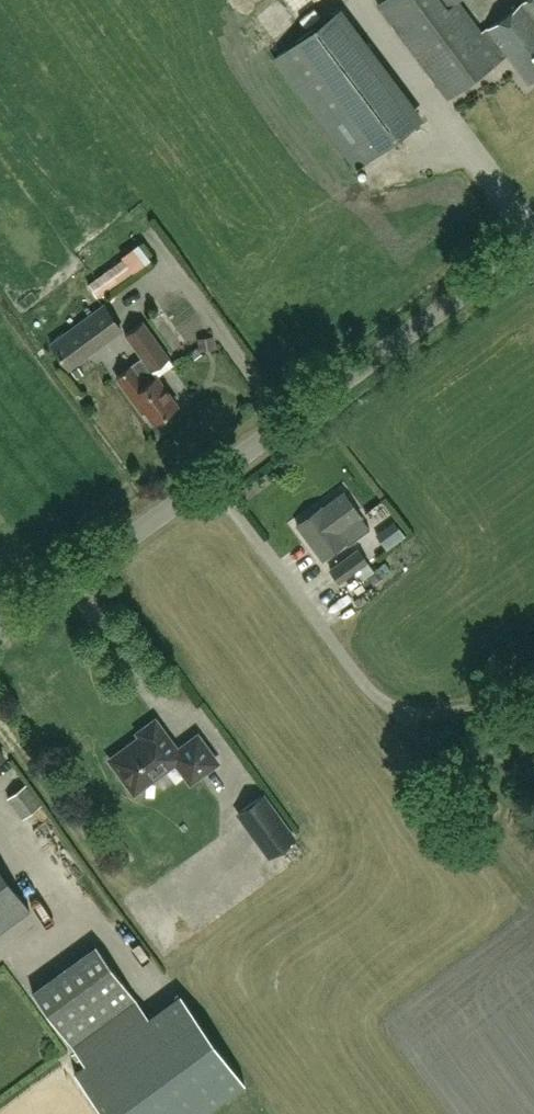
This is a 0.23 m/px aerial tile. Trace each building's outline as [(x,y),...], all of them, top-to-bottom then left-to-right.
[(447,0),(383,0),(378,4),(448,98),(507,54),(528,82),(533,78),(533,0),(525,0),(523,2),(523,1),(481,34),(457,0),(451,5),(447,0)] [(69,369),(124,329),(105,302),(49,343),(69,369)] [(154,422),(178,406),(151,368),(168,356),(143,321),(126,333),(143,357),(117,376),(143,413),(146,411),(154,422)] [(296,523),(322,558),(345,541),(347,544),(369,528),(360,515),(361,515),(343,491),(322,506),(321,505),(296,523)] [(358,548),(330,569),(338,581),(367,561),(358,548)] [(216,761),(197,735),(177,750),(155,719),(139,731),(141,735),(111,758),(134,790),(176,759),(190,779),(216,761)] [(23,817),(41,803),(26,783),(8,796),(23,817)] [(294,837),(262,793),(238,810),(270,854),(294,837)] [(29,907),(0,867),(0,929),(29,907)] [(202,903),(218,894),(212,884),(197,893),(202,903)] [(107,1113),(199,1113),(245,1080),(180,992),(148,1015),(135,996),(71,1043),(84,1061),(74,1069),(107,1113)]
